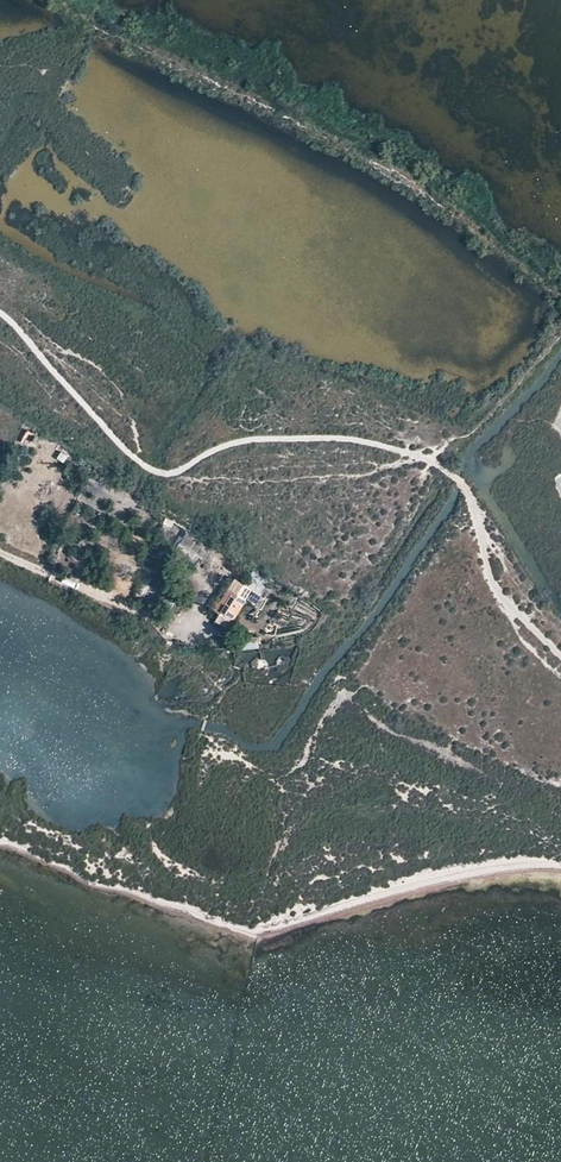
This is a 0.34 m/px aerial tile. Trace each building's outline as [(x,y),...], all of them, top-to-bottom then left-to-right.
[(40,436),(28,429),(21,441),(33,448),(40,436)] [(68,456),(60,451),(55,459),(63,464),(68,456)] [(196,564),(207,551),(187,533),(175,546),(196,564)] [(213,565),(227,571),(230,564),(216,558),(213,565)] [(210,607),(219,612),(220,610),(232,618),(245,599),(253,604),(260,593),(244,582),(237,593),(229,587),(220,600),(217,598),(210,607)] [(232,618),(220,610),(219,612),(215,619),(227,626),(232,618)] [(278,661),(274,648),(263,651),(268,664),(278,661)]
